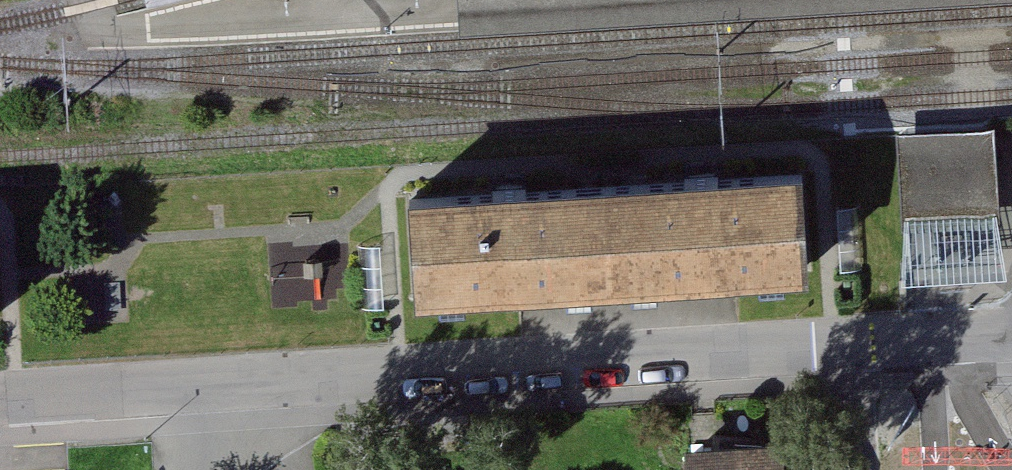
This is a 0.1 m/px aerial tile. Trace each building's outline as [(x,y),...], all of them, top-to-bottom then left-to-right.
[(993,121),(896,126),(904,274),(1002,268),(993,121)] [(800,170),(407,194),(413,295),(806,271),(800,170)] [(685,449),(686,469),(822,469),(821,441),(685,449)] [(923,469),(1011,469),(1011,449),(922,456),(923,469)]
